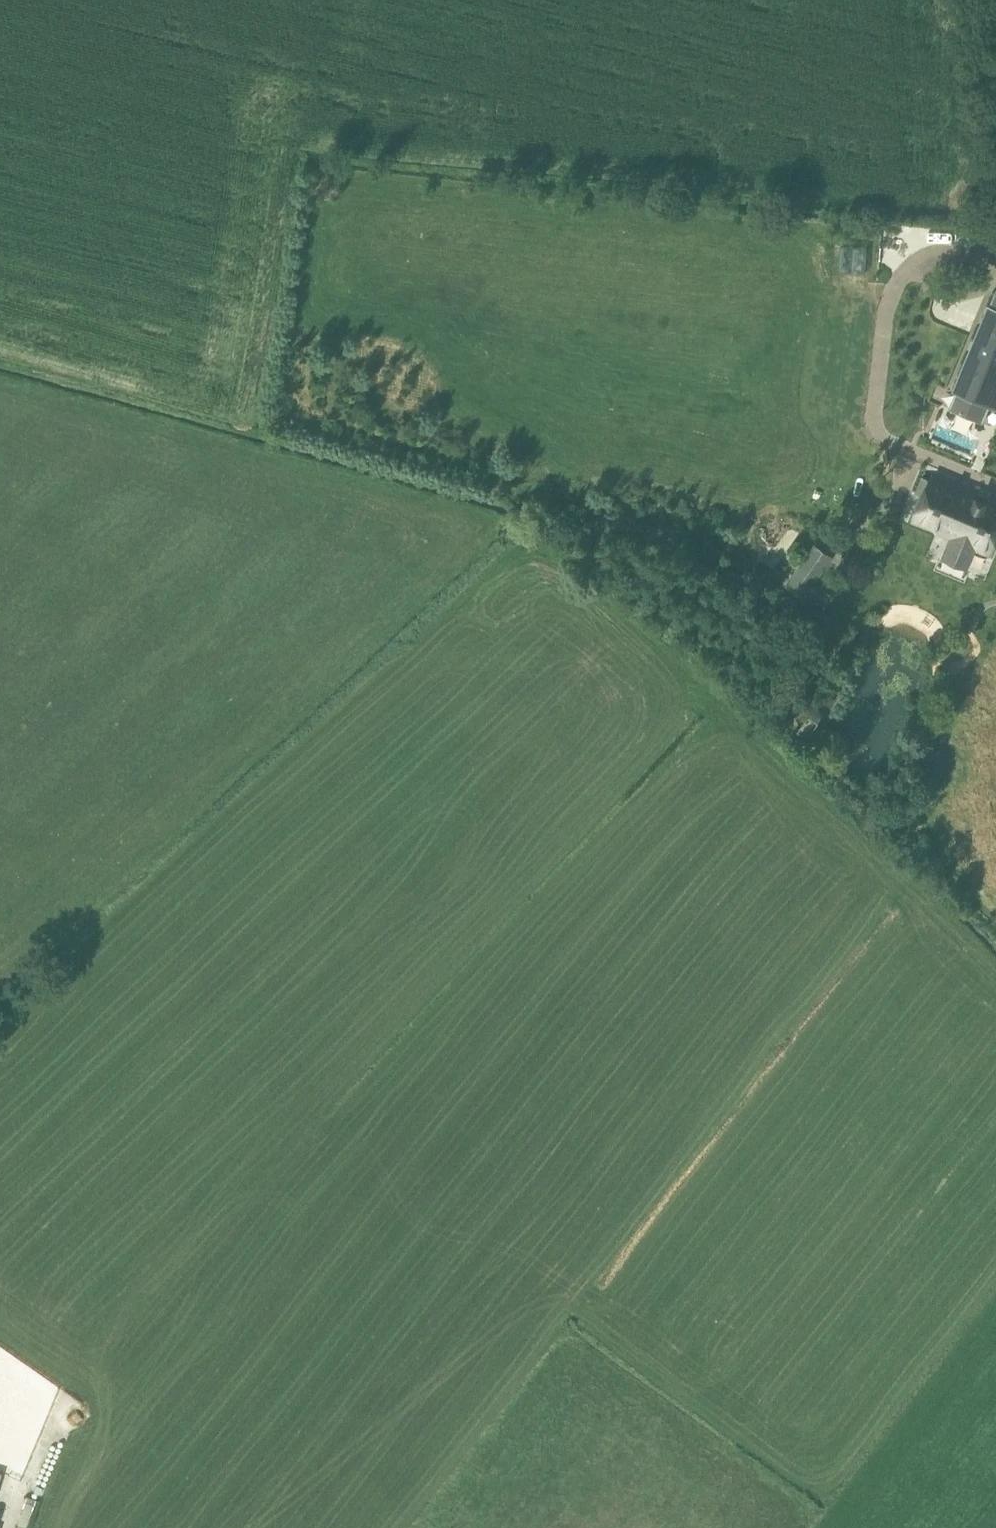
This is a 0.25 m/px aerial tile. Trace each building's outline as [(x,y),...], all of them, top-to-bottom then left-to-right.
[(950,409),(983,423),(990,406),(995,391),(995,297),(957,392),(950,409)] [(940,302),(932,319),(945,325),(953,308),(940,302)] [(923,477),(916,493),(924,497),(916,516),(954,532),(969,496),(961,493),(963,488),(933,476),(931,480),(923,477)] [(943,556),(969,567),(978,545),(991,550),(995,538),(995,507),(987,504),(975,499),(969,496),(954,532),(943,556)] [(813,546),(787,586),(809,602),(818,588),(814,585),(832,559),(813,546)]
